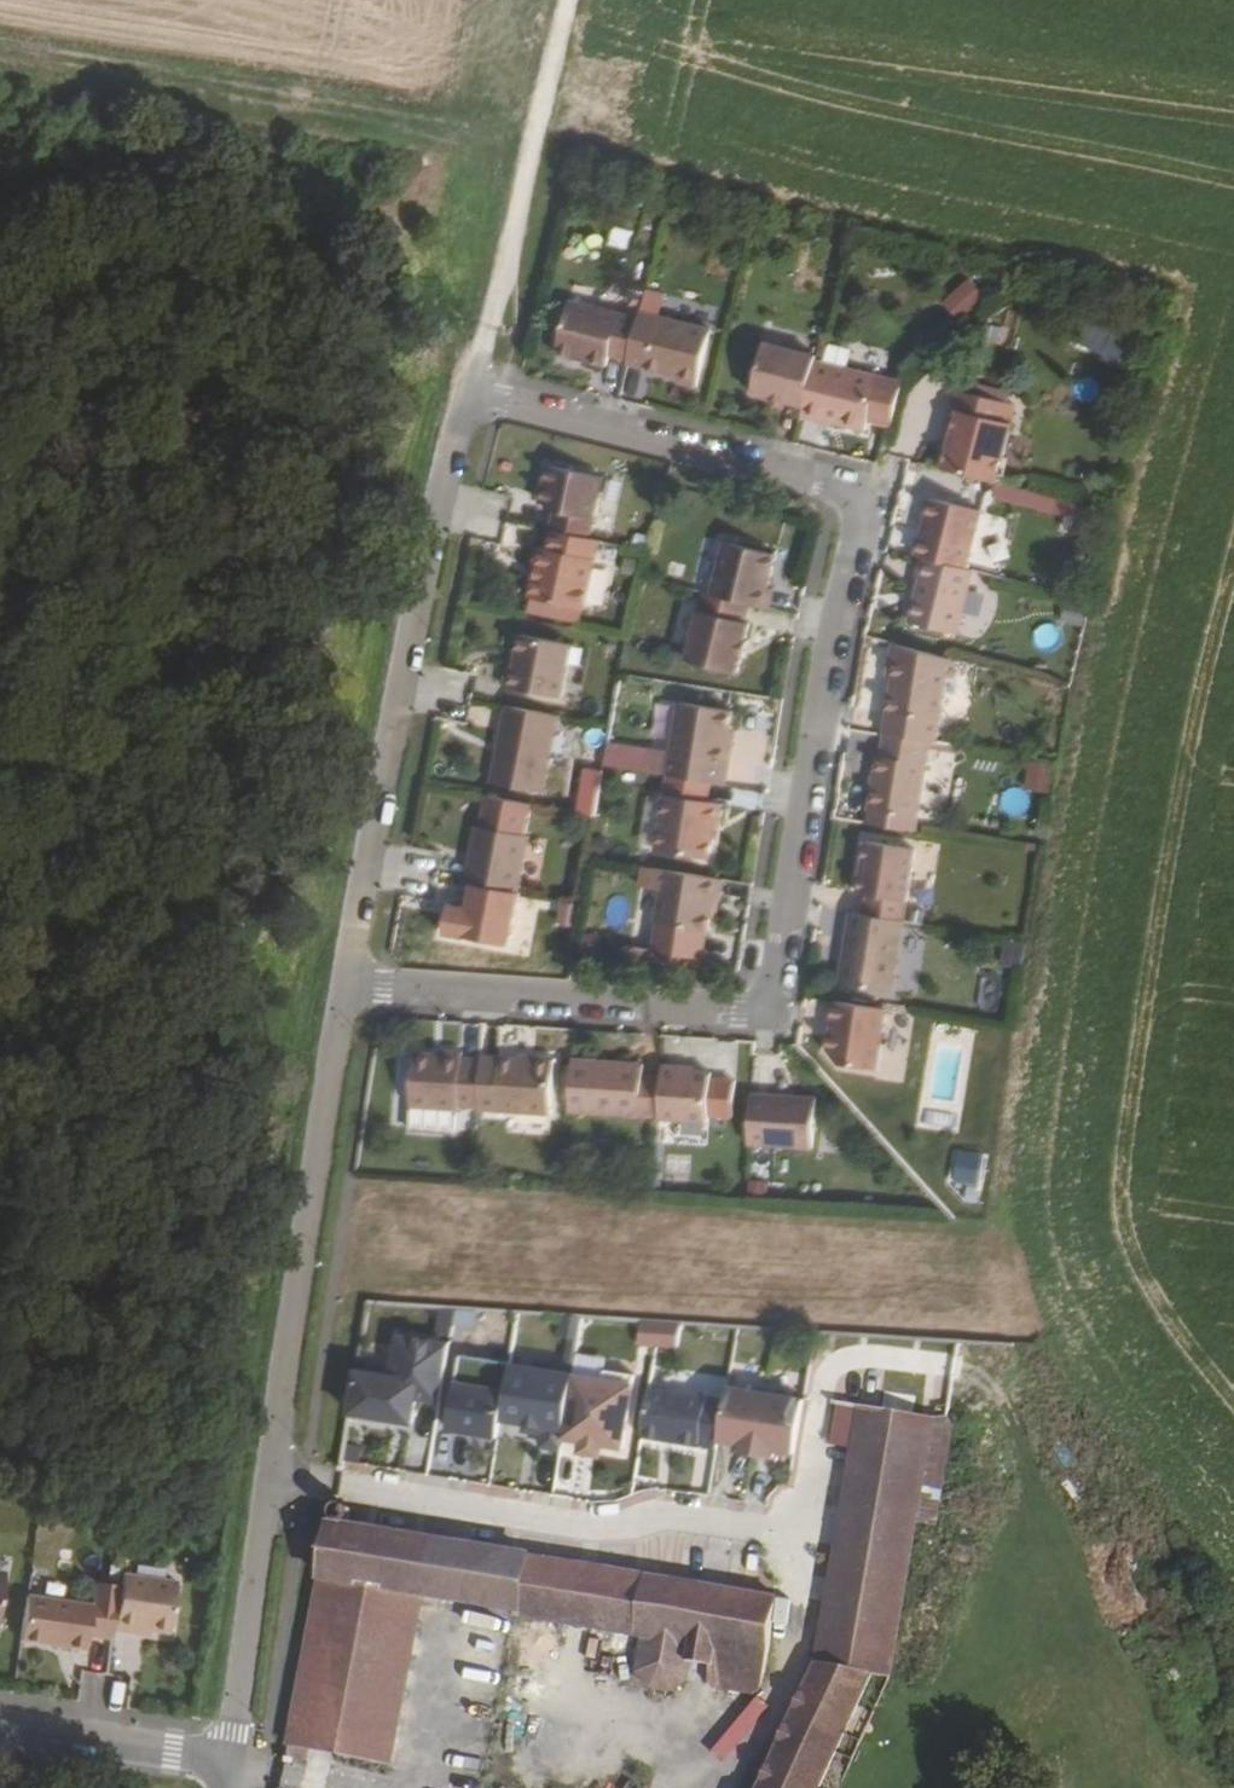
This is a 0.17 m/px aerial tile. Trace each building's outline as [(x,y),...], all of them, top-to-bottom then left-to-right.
[(945,304),(966,325),(991,299),(969,278),(945,304)] [(608,357),(628,361),(638,321),(568,303),(555,355),(606,368),(608,357)] [(1109,353),(1120,322),(1091,312),(1080,342),(1109,353)] [(695,390),(709,333),(658,320),(639,315),(638,321),(628,361),(626,366),(678,380),(676,385),(695,390)] [(784,404),(802,408),(814,363),(815,358),(763,345),(751,396),(770,400),(784,404)] [(800,416),(864,432),(867,422),(891,428),(902,385),(814,363),(802,408),(800,416)] [(942,471),(995,484),(1009,425),(1003,424),(1008,405),(956,393),(946,430),(951,432),(942,471)] [(784,404),(770,400),(768,406),(782,410),(784,404)] [(1003,424),(1009,425),(1014,407),(1008,405),(1003,424)] [(936,470),(942,471),(951,432),(946,430),(936,470)] [(550,532),(588,540),(602,479),(547,467),(539,505),(547,506),(546,511),(554,513),(550,532)] [(919,559),(965,570),(979,512),(929,500),(915,558),(919,559)] [(581,610),(583,611),(597,542),(588,540),(549,532),(545,551),(536,549),(531,570),(535,571),(533,580),(529,600),(531,600),(581,610)] [(723,543),(710,596),(747,605),(767,611),(772,591),(766,590),(775,556),(723,543)] [(908,624),(956,636),(972,572),(965,570),(919,559),(914,579),(919,581),(908,624)] [(685,662),(736,675),(740,659),(743,660),(747,642),(744,642),(748,626),(742,624),(747,605),(710,596),(702,594),(685,662)] [(581,610),(531,600),(527,618),(578,629),(581,610)] [(503,688),(560,699),(571,646),(519,636),(512,670),(506,669),(503,688)] [(947,670),(949,659),(891,645),(889,661),(947,670)] [(935,744),(947,670),(889,661),(886,679),(892,680),(883,736),(884,736),(935,744)] [(725,787),(728,767),(731,748),(725,747),(730,712),(678,704),(670,758),(666,777),(709,784),(725,787)] [(490,784),(542,794),(557,717),(505,707),(490,784)] [(916,821),(928,743),(884,736),(880,758),(877,757),(867,813),(916,821)] [(666,777),(670,758),(647,754),(644,774),(666,777)] [(1028,790),(1054,793),(1057,764),(1031,761),(1028,790)] [(655,852),(708,861),(714,826),(719,826),(722,805),(706,803),(709,784),(668,778),(655,852)] [(476,828),(465,884),(472,886),(517,894),(528,838),(526,837),(532,806),(483,796),(477,828),(476,828)] [(916,821),(867,813),(866,825),(914,833),(916,821)] [(863,916),(902,923),(914,851),(865,843),(857,896),(867,897),(863,916)] [(705,933),(707,934),(712,899),(718,900),(722,881),(663,871),(654,925),(656,926),(652,952),(701,960),(705,933)] [(508,948),(518,895),(517,894),(472,886),(467,911),(456,909),(454,917),(446,916),(443,935),(508,948)] [(446,916),(454,917),(456,909),(448,907),(446,916)] [(838,985),(891,994),(902,923),(863,916),(850,914),(838,985)] [(1024,968),(1027,946),(1006,943),(1003,965),(1024,968)] [(699,970),(701,960),(652,952),(623,948),(620,965),(699,970)] [(875,1072),(885,1011),(834,1004),(826,1053),(839,1066),(875,1072)] [(485,1037),(485,1055),(528,1054),(528,1037),(485,1037)] [(457,1110),(477,1111),(480,1066),(480,1062),(461,1060),(461,1054),(442,1053),(441,1057),(413,1055),(409,1107),(455,1111),(457,1111),(457,1110)] [(480,1066),(477,1111),(477,1112),(549,1116),(553,1061),(532,1059),(532,1063),(498,1060),(497,1067),(480,1066)] [(658,1119),(661,1080),(641,1079),(642,1067),(571,1062),(568,1113),(658,1119)] [(658,1120),(707,1124),(707,1117),(731,1119),(733,1083),(709,1082),(710,1076),(661,1072),(661,1080),(658,1119),(658,1120)] [(747,1146),(811,1150),(814,1100),(750,1097),(747,1146)] [(453,1136),(455,1111),(409,1107),(407,1132),(453,1136)] [(959,1150),(954,1181),(982,1186),(987,1155),(959,1150)] [(476,1312),(456,1308),(453,1329),(473,1332),(476,1312)] [(571,1336),(578,1337),(582,1318),(563,1315),(559,1334),(571,1336)] [(679,1327),(641,1321),(637,1345),(675,1351),(679,1327)] [(449,1345),(397,1336),(390,1377),(355,1371),(348,1414),(411,1424),(415,1399),(439,1403),(449,1345)] [(572,1377),(572,1376),(578,1337),(571,1336),(565,1376),(572,1377)] [(509,1366),(505,1391),(500,1420),(544,1427),(540,1447),(560,1450),(561,1440),(572,1377),(565,1376),(509,1366)] [(572,1376),(572,1377),(561,1440),(581,1443),(580,1453),(599,1456),(601,1446),(622,1450),(634,1377),(604,1372),(603,1381),(572,1376)] [(500,1420),(505,1391),(453,1383),(446,1430),(497,1438),(500,1420)] [(802,1401),(726,1388),(724,1402),(717,1442),(737,1445),(735,1452),(772,1458),(774,1451),(794,1454),(802,1401)] [(717,1442),(724,1402),(649,1390),(641,1437),(716,1449),(717,1442)] [(860,1407),(838,1403),(831,1445),(852,1451),(860,1407)] [(860,1407),(852,1451),(815,1671),(761,1787),(840,1787),(891,1682),(917,1523),(934,1419),(860,1407)] [(950,1422),(934,1419),(917,1523),(933,1526),(950,1422)] [(532,1555),(329,1525),(320,1580),(288,1745),(286,1758),(306,1761),(307,1751),(390,1765),(423,1596),(515,1612),(514,1619),(641,1638),(636,1672),(649,1689),(670,1693),(688,1682),(692,1663),(695,1649),(712,1653),(710,1666),(707,1684),(710,1688),(753,1695),(760,1692),(768,1659),(779,1597),(649,1575),(532,1555)] [(175,1585),(119,1577),(118,1587),(111,1631),(132,1635),(133,1630),(167,1635),(175,1585)] [(18,1642),(84,1651),(86,1637),(110,1641),(111,1631),(118,1587),(94,1584),(90,1607),(24,1598),(18,1642)] [(695,1649),(692,1663),(710,1666),(712,1653),(695,1649)]
